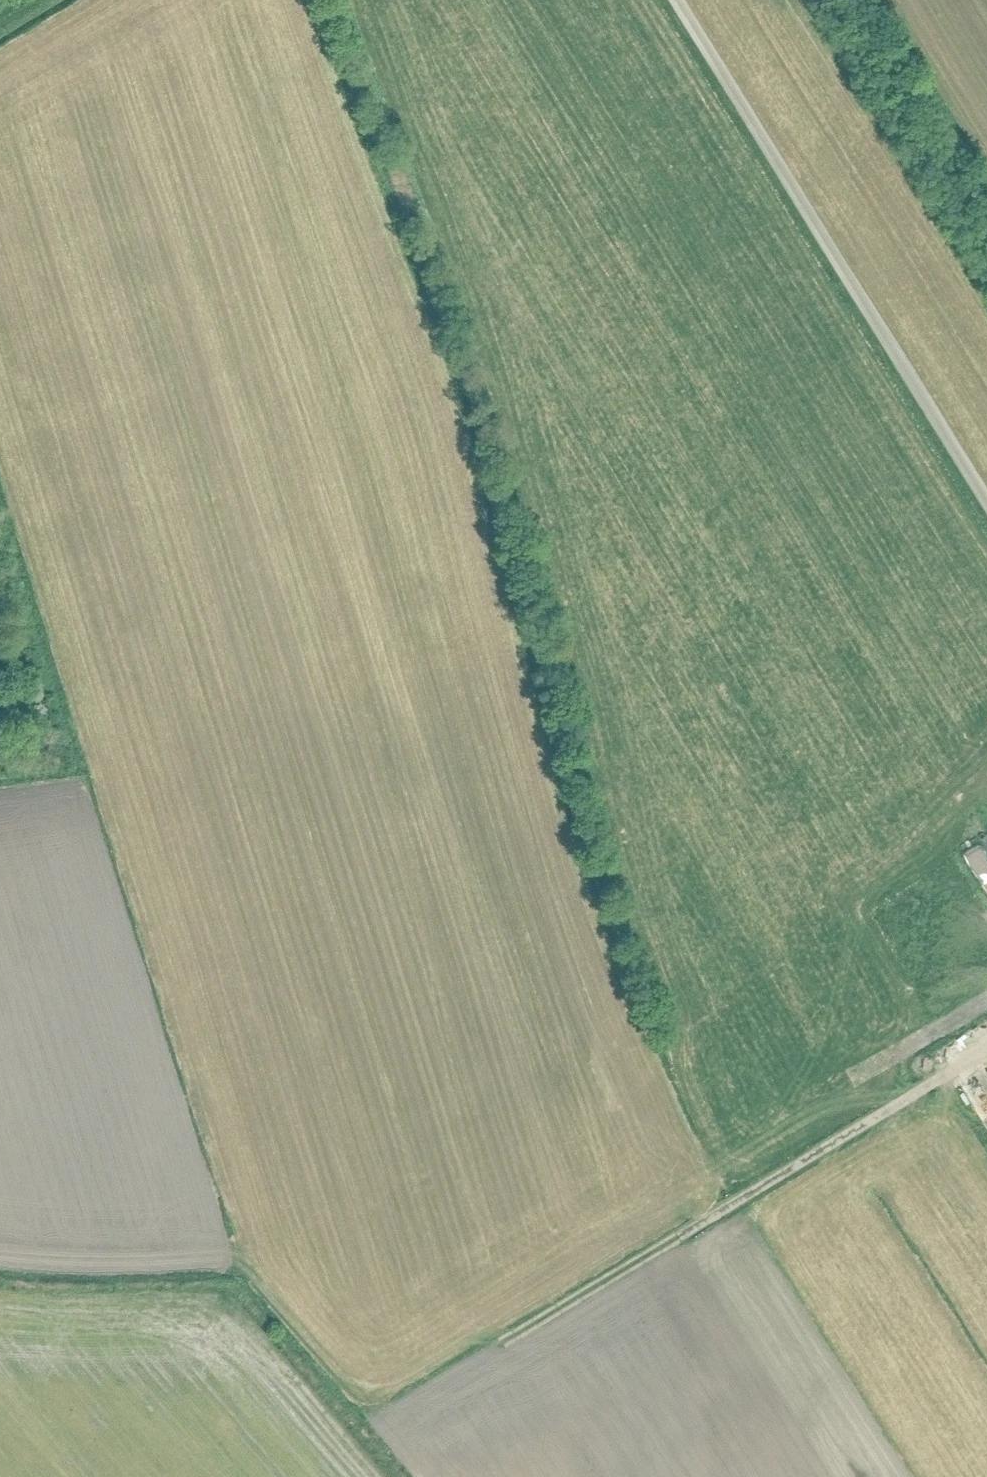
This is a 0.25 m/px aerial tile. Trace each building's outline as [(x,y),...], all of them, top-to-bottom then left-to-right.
[(985,1124),(986,1123),(986,1068),(980,1055),(956,1069),(985,1124)]
